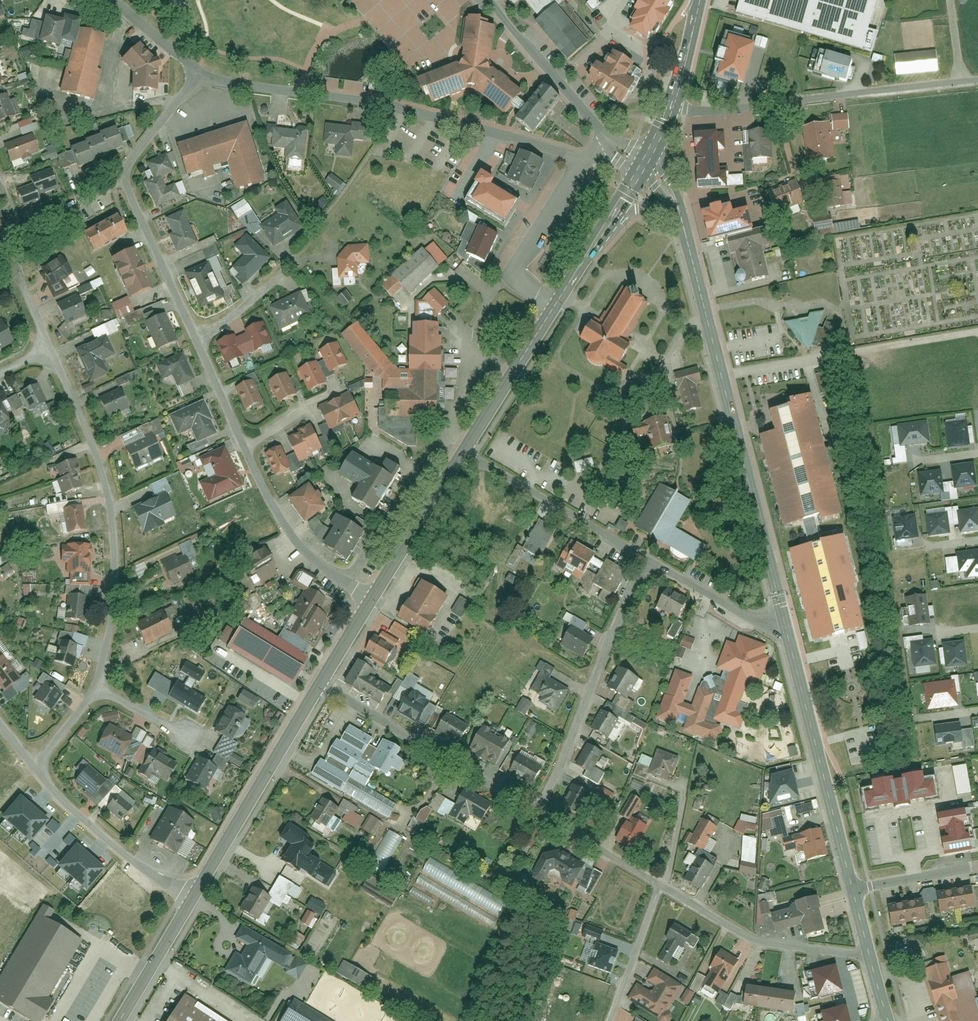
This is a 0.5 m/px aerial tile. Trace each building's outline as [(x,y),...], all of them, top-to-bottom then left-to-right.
[(556,60),(580,39),(551,5),(557,0),(519,0),(531,14),(523,21),(556,60)] [(600,5),(596,0),(591,0),(587,3),(592,10),(600,5)] [(672,1),(671,0),(641,0),(628,20),(633,23),(630,29),(645,39),(650,31),(656,35),(674,5),(671,3),(672,1)] [(738,16),(872,53),(878,31),(869,29),(878,0),(743,0),(738,16)] [(31,43),(54,49),(56,40),(68,43),(72,26),(74,18),(57,14),(56,18),(38,14),(31,43)] [(423,103),(464,84),(499,111),(517,89),(483,62),(491,22),(462,16),(453,59),(412,79),(423,103)] [(57,88),(87,95),(101,33),(72,26),(57,88)] [(754,46),(766,49),(768,39),(756,37),(754,46)] [(742,85),(753,46),(726,38),(715,77),(742,85)] [(124,90),(150,91),(148,71),(154,68),(152,57),(147,57),(132,44),(115,59),(126,73),(124,90)] [(592,87),(620,103),(637,75),(629,71),(633,64),(611,52),(602,67),(596,63),(588,76),(591,78),(588,82),(594,85),(592,87)] [(813,75),(817,75),(821,52),(817,52),(813,75)] [(936,52),(896,56),(898,76),(938,71),(936,52)] [(853,63),(826,55),(820,76),(847,84),(849,78),(852,79),(856,68),(852,67),(853,63)] [(873,55),(872,61),(882,63),(883,57),(873,55)] [(531,133),(559,100),(543,86),(515,119),(531,133)] [(0,96),(0,122),(16,117),(9,94),(0,96)] [(835,114),(837,128),(851,126),(849,112),(835,114)] [(264,183),(244,116),(168,139),(178,173),(195,168),(197,174),(209,171),(207,166),(221,162),(231,193),(264,183)] [(281,166),(295,169),(297,158),(300,159),(305,125),(288,122),(288,126),(271,123),(272,121),(261,119),(258,141),(279,145),(277,155),(282,156),(281,166)] [(803,124),(811,164),(836,158),(828,119),(803,124)] [(330,149),(330,153),(346,156),(348,138),(363,140),(365,123),(345,120),(345,123),(320,120),(317,142),(321,143),(320,148),(330,149)] [(21,135),(36,130),(34,124),(19,129),(21,135)] [(82,146),(70,150),(76,168),(91,163),(90,161),(105,156),(103,153),(120,148),(114,128),(95,134),(95,137),(81,141),(82,146)] [(717,133),(693,134),(696,180),(721,178),(717,133)] [(751,162),(769,161),(767,133),(749,134),(751,162)] [(30,135),(2,145),(8,162),(37,152),(30,135)] [(497,180),(525,192),(538,162),(512,150),(480,136),(473,152),(503,165),(497,180)] [(175,195),(169,179),(159,182),(155,172),(167,168),(163,159),(167,157),(164,148),(159,150),(138,158),(141,166),(135,168),(148,205),(175,195)] [(48,172),(27,180),(32,193),(53,185),(48,172)] [(325,182),(334,189),(332,192),(337,196),(346,185),(331,173),(325,182)] [(775,212),(803,203),(797,183),(769,192),(775,212)] [(474,211),(502,225),(512,204),(516,198),(495,187),(492,192),(481,186),(473,202),(458,195),(452,207),(471,217),(474,211)] [(839,206),(856,203),(853,188),(836,191),(839,206)] [(246,199),(231,206),(237,218),(252,211),(246,199)] [(261,226),(273,246),(303,228),(289,203),(275,211),(278,216),(261,226)] [(162,234),(171,252),(195,240),(178,205),(158,215),(166,232),(162,234)] [(711,240),(731,235),(724,205),(703,211),(711,240)] [(112,244),(129,235),(116,212),(99,221),(112,244)] [(460,253),(478,261),(489,234),(472,227),(473,224),(460,219),(449,243),(462,249),(460,253)] [(95,254),(112,244),(99,221),(83,231),(95,254)] [(813,223),(814,235),(846,231),(845,223),(832,224),(831,221),(813,223)] [(733,237),(737,250),(762,244),(775,241),(771,228),(733,237)] [(232,269),(248,284),(272,258),(245,233),(231,249),(242,259),(232,269)] [(438,261),(419,240),(372,282),(383,295),(395,284),(403,293),(438,261)] [(745,282),(770,275),(762,244),(737,250),(745,282)] [(359,263),(368,262),(367,246),(349,248),(339,259),(341,278),(356,276),(356,268),(359,263)] [(130,301),(155,291),(137,248),(112,259),(130,301)] [(63,254),(41,269),(55,297),(82,284),(75,272),(63,254)] [(177,266),(194,309),(219,298),(201,256),(177,266)] [(591,322),(582,316),(568,339),(583,349),(579,356),(580,362),(589,367),(596,367),(601,359),(616,369),(632,343),(623,337),(647,298),(617,280),(591,322)] [(262,303),(273,326),(304,310),(293,288),(262,303)] [(347,290),(335,297),(341,307),(353,300),(347,290)] [(433,291),(418,304),(409,294),(390,310),(399,320),(424,349),(458,320),(433,291)] [(69,324),(89,314),(79,293),(59,303),(69,324)] [(126,316),(129,325),(148,317),(161,349),(182,340),(168,308),(158,312),(156,309),(145,313),(143,308),(126,316)] [(806,358),(823,314),(809,315),(807,321),(783,325),(806,358)] [(4,319),(0,321),(0,350),(16,340),(4,319)] [(11,324),(19,332),(24,327),(17,319),(11,324)] [(403,348),(402,365),(398,367),(350,320),(341,333),(380,386),(388,390),(388,404),(378,403),(378,428),(406,446),(415,446),(414,412),(435,412),(436,352),(403,348)] [(217,341),(228,369),(245,363),(244,359),(258,353),(260,357),(276,351),(266,324),(247,331),(249,336),(240,339),(237,333),(217,341)] [(110,374),(105,360),(119,354),(110,333),(78,347),(92,381),(110,374)] [(313,343),(324,371),(343,364),(332,336),(313,343)] [(176,375),(184,396),(196,391),(191,379),(195,377),(193,373),(197,371),(185,345),(154,358),(163,380),(176,375)] [(303,390),(320,384),(310,357),(293,364),(303,390)] [(704,381),(701,366),(678,372),(687,410),(704,406),(698,383),(704,381)] [(273,400),(290,391),(279,368),(261,376),(273,400)] [(138,371),(114,378),(116,385),(140,379),(138,371)] [(444,386),(445,371),(436,371),(436,386),(444,386)] [(240,408),(257,400),(247,377),(230,385),(240,408)] [(49,400),(40,382),(22,391),(31,409),(49,400)] [(99,395),(109,418),(132,408),(122,385),(99,395)] [(331,429),(360,415),(350,394),(321,408),(331,429)] [(170,414),(178,433),(180,436),(193,430),(199,442),(218,433),(212,421),(215,420),(205,398),(170,414)] [(3,399),(0,400),(0,428),(14,420),(3,399)] [(763,438),(788,535),(816,528),(841,521),(810,402),(769,413),(775,435),(763,438)] [(653,449),(677,443),(670,415),(639,423),(642,434),(649,432),(653,449)] [(135,470),(166,457),(156,434),(166,431),(160,417),(140,425),(144,436),(125,444),(135,470)] [(905,445),(932,441),(928,417),(901,421),(905,445)] [(951,447),(972,444),(968,418),(947,421),(951,447)] [(300,432),(301,435),(309,453),(321,447),(311,427),(300,432)] [(301,435),(290,440),(300,460),(311,455),(309,453),(301,435)] [(196,469),(205,466),(212,462),(219,477),(202,484),(209,500),(246,484),(229,445),(192,461),(196,469)] [(277,474),(290,468),(280,448),(267,454),(277,474)] [(346,451),(331,476),(352,488),(345,499),(368,512),(394,468),(380,460),(375,468),(371,465),(346,451)] [(79,458),(58,465),(62,478),(59,479),(64,493),(85,486),(80,474),(84,472),(79,458)] [(577,473),(593,468),(590,458),(574,462),(577,473)] [(957,489),(977,486),(977,461),(953,465),(957,489)] [(920,467),(924,495),(947,492),(943,463),(920,467)] [(166,521),(178,516),(179,516),(170,494),(175,492),(169,477),(149,485),(153,495),(130,504),(143,537),(168,527),(166,521)] [(298,522),(318,508),(312,499),(317,495),(313,489),(310,491),(303,482),(281,498),(298,522)] [(693,499),(664,482),(638,527),(700,563),(711,545),(678,526),(693,499)] [(89,529),(85,504),(65,507),(69,532),(89,529)] [(977,530),(977,506),(961,509),(965,532),(977,530)] [(318,541),(339,555),(357,529),(329,509),(320,522),(327,528),(318,541)] [(902,540),(920,537),(916,510),(897,513),(902,540)] [(526,546),(544,557),(562,527),(543,517),(526,546)] [(615,529),(624,532),(627,522),(619,519),(615,529)] [(558,565),(583,579),(598,553),(580,542),(578,546),(572,542),(558,565)] [(93,543),(69,543),(69,544),(64,544),(64,562),(68,562),(68,572),(72,572),(72,585),(93,585),(93,543)] [(520,544),(510,561),(516,565),(527,548),(520,544)] [(977,577),(977,545),(959,548),(964,579),(977,577)] [(267,547),(243,562),(252,576),(256,573),(262,582),(278,572),(274,565),(277,563),(267,547)] [(504,557),(509,559),(513,551),(509,549),(504,557)] [(177,552),(161,560),(175,589),(198,578),(187,554),(179,557),(177,552)] [(609,558),(596,582),(605,588),(600,597),(612,604),(631,570),(609,558)] [(143,562),(133,567),(137,578),(148,573),(143,562)] [(7,575),(13,573),(10,566),(4,568),(7,575)] [(305,568),(298,569),(291,583),(305,590),(280,636),(308,653),(313,646),(317,648),(328,630),(326,629),(334,620),(333,618),(342,609),(339,598),(333,595),(334,592),(326,588),(327,585),(318,581),(320,577),(305,568)] [(426,580),(402,616),(429,633),(452,597),(426,580)] [(681,618),(693,598),(670,584),(658,604),(679,616),(681,618)] [(90,596),(69,593),(67,618),(87,620),(90,596)] [(914,626),(932,623),(927,595),(910,598),(914,626)] [(464,596),(454,610),(464,617),(473,602),(464,596)] [(175,631),(163,609),(137,623),(148,645),(175,631)] [(574,624),(585,631),(589,623),(570,611),(565,619),(574,624)] [(681,618),(679,616),(668,633),(677,639),(688,622),(681,618)] [(280,636),(248,617),(239,631),(229,625),(222,638),(230,644),(228,647),(294,686),(313,656),(308,653),(280,636)] [(418,634),(398,621),(390,633),(386,630),(382,635),(379,633),(368,650),(376,655),(372,660),(384,667),(403,640),(410,645),(418,634)] [(563,642),(585,656),(596,637),(585,631),(574,624),(563,642)] [(667,693),(658,718),(677,725),(682,712),(690,715),(685,729),(718,742),(721,734),(725,732),(723,725),(719,723),(720,720),(743,728),(752,704),(744,701),(753,678),(763,682),(773,656),(767,653),(770,644),(742,634),(739,642),(730,639),(720,667),(726,670),(724,676),(718,674),(716,675),(715,673),(706,677),(707,680),(705,681),(703,685),(702,685),(695,704),(686,701),(696,674),(679,668),(669,694),(667,693)] [(689,646),(695,648),(698,638),(686,634),(682,644),(689,646)] [(85,646),(60,638),(54,660),(75,667),(78,658),(81,659),(85,646)] [(918,668),(938,664),(934,638),(914,642),(918,668)] [(949,665),(968,662),(964,640),(945,643),(949,665)] [(689,646),(682,644),(678,655),(685,658),(689,646)] [(432,645),(426,656),(434,661),(440,650),(432,645)] [(23,677),(0,648),(0,686),(2,685),(6,690),(23,677)] [(361,659),(348,682),(382,702),(392,686),(372,674),(376,668),(361,659)] [(208,672),(188,661),(183,671),(202,682),(208,672)] [(534,688),(541,692),(550,676),(552,677),(557,668),(549,663),(534,688)] [(621,691),(631,697),(643,677),(622,665),(610,685),(621,691)] [(542,700),(559,711),(573,689),(552,677),(550,676),(541,692),(540,693),(545,695),(542,700)] [(398,688),(402,681),(397,678),(393,685),(398,688)] [(929,711),(962,705),(958,678),(924,684),(929,711)] [(65,693),(47,680),(35,697),(53,710),(65,693)] [(209,698),(179,680),(170,695),(200,713),(209,698)] [(242,689),(236,699),(252,709),(258,698),(242,689)] [(413,689),(400,711),(420,722),(433,701),(413,689)] [(614,703),(631,713),(638,702),(631,697),(621,691),(614,703)] [(519,709),(528,715),(535,702),(526,696),(519,709)] [(611,701),(606,709),(622,719),(632,725),(637,717),(631,713),(614,703),(611,701)] [(248,715),(230,704),(216,730),(234,740),(248,715)] [(593,726),(611,737),(622,719),(606,709),(604,708),(593,726)] [(101,713),(102,721),(119,720),(118,711),(101,713)] [(450,712),(437,733),(460,747),(473,725),(450,712)] [(527,731),(535,736),(542,725),(533,720),(527,731)] [(377,736),(352,722),(343,739),(340,737),(330,754),(333,755),(329,761),(324,758),(315,773),(344,790),(352,775),(368,785),(379,767),(371,763),(380,747),(373,743),(377,736)] [(136,736),(111,723),(100,744),(124,757),(136,736)] [(961,730),(960,724),(935,727),(938,745),(962,742),(962,741),(961,730)] [(487,725),(473,749),(499,764),(512,741),(487,725)] [(972,729),(961,730),(962,741),(965,741),(966,748),(974,747),(972,729)] [(145,735),(140,743),(147,747),(152,740),(145,735)] [(405,749),(385,738),(380,747),(371,763),(379,767),(391,774),(405,749)] [(589,769),(594,772),(598,766),(607,752),(590,741),(578,762),(589,769)] [(180,763),(153,748),(139,772),(152,779),(156,773),(169,781),(180,763)] [(652,772),(671,780),(673,773),(676,774),(682,756),(661,748),(657,758),(652,772)] [(652,772),(657,758),(644,753),(636,773),(650,778),(652,772)] [(523,755),(513,770),(535,783),(545,768),(523,755)] [(220,767),(200,756),(187,778),(207,790),(220,767)] [(780,771),(794,768),(793,763),(779,766),(780,771)] [(108,780),(90,764),(76,781),(94,796),(108,780)] [(967,764),(953,766),(956,794),(970,793),(967,764)] [(608,772),(598,766),(594,772),(589,769),(585,775),(601,784),(608,772)] [(773,805),(804,798),(796,769),(775,774),(773,805)] [(915,805),(914,801),(942,796),(939,781),(930,782),(928,771),(907,775),(907,779),(899,780),(898,777),(876,781),(878,792),(870,794),(872,808),(897,804),(898,808),(915,805)] [(565,802),(583,812),(593,792),(575,783),(565,802)] [(608,803),(613,793),(602,787),(596,797),(608,803)] [(493,801),(467,788),(453,815),(468,823),(472,814),(483,820),(493,801)] [(630,819),(632,821),(635,816),(645,799),(634,792),(621,814),(630,819)] [(135,807),(119,794),(107,808),(123,821),(135,807)] [(34,808),(20,796),(2,818),(16,830),(34,808)] [(340,806),(325,797),(314,816),(329,825),(340,806)] [(798,805),(800,814),(817,810),(815,801),(798,805)] [(197,821),(170,805),(151,839),(178,854),(197,821)] [(422,805),(417,820),(426,823),(431,808),(422,805)] [(49,821),(34,808),(16,830),(30,842),(49,821)] [(786,836),(792,835),(785,808),(765,813),(764,831),(771,829),(773,837),(785,834),(786,836)] [(945,854),(976,849),(969,808),(937,814),(940,830),(946,829),(947,837),(942,838),(945,854)] [(746,829),(755,831),(758,817),(739,813),(735,832),(745,834),(746,829)] [(373,835),(382,821),(372,815),(363,828),(373,835)] [(619,837),(638,848),(651,825),(635,816),(632,821),(630,819),(619,837)] [(701,847),(705,849),(720,825),(705,817),(696,833),(691,841),(701,847)] [(418,834),(424,823),(413,818),(407,828),(418,834)] [(319,840),(291,823),(282,837),(294,844),(285,858),(328,883),(337,869),(312,853),(319,840)] [(809,860),(831,854),(824,827),(792,835),(786,836),(784,837),(788,850),(800,847),(802,852),(807,851),(809,860)] [(381,874),(403,837),(389,829),(368,866),(381,874)] [(691,841),(696,833),(691,830),(685,841),(690,844),(691,841)] [(759,874),(760,837),(746,834),(742,871),(759,874)] [(91,857),(76,844),(58,866),(72,878),(91,857)] [(575,886),(587,865),(551,846),(536,873),(548,880),(554,869),(566,876),(564,880),(575,886)] [(700,856),(717,865),(721,858),(705,849),(701,847),(697,854),(700,856)] [(687,878),(704,888),(717,865),(700,856),(687,878)] [(105,869),(91,857),(72,878),(86,890),(105,869)] [(421,873),(503,913),(509,901),(498,896),(499,893),(429,858),(421,873)] [(420,874),(415,883),(477,917),(482,907),(420,874)] [(361,889),(392,906),(400,891),(369,875),(361,889)] [(760,888),(768,892),(774,879),(766,876),(760,888)] [(944,912),(977,907),(977,900),(976,885),(941,891),(944,912)] [(410,892),(431,905),(434,899),(414,886),(410,892)] [(272,896),(255,887),(242,909),(259,918),(272,896)] [(311,896),(306,906),(321,914),(326,904),(311,896)] [(808,935),(829,929),(820,896),(800,901),(795,902),(792,908),(775,913),(779,930),(805,924),(808,935)] [(928,898),(891,904),(895,926),(931,920),(928,898)] [(765,914),(773,912),(771,900),(762,901),(765,914)] [(0,966),(0,1006),(25,1020),(38,1020),(51,1000),(45,996),(80,939),(47,919),(51,912),(38,904),(0,966)] [(301,923),(311,927),(316,914),(306,910),(301,923)] [(572,910),(568,920),(574,922),(578,912),(572,910)] [(599,941),(602,929),(584,924),(581,937),(599,941)] [(308,962),(245,925),(237,938),(250,945),(245,955),(239,951),(228,969),(254,985),(270,958),(300,976),(308,962)] [(690,937),(673,928),(657,961),(668,966),(678,946),(684,949),(690,937)] [(294,932),(290,943),(299,947),(304,936),(294,932)] [(621,951),(599,943),(592,963),(613,971),(621,951)] [(896,949),(897,958),(908,958),(908,948),(896,949)] [(740,961),(721,949),(711,966),(712,969),(702,986),(719,996),(740,961)] [(921,964),(938,1020),(977,1020),(977,1000),(968,971),(952,975),(947,957),(921,964)] [(383,980),(346,959),(339,972),(376,993),(383,980)] [(578,972),(580,968),(565,961),(564,965),(578,972)] [(835,967),(805,974),(811,999),(841,993),(835,967)] [(654,969),(646,982),(656,988),(651,996),(636,987),(628,1002),(658,1020),(659,1020),(671,1020),(671,1018),(670,1014),(667,1013),(683,986),(654,969)] [(795,994),(746,988),(744,1010),(792,1016),(795,994)] [(681,1001),(688,1005),(694,992),(686,989),(681,1001)] [(739,1004),(741,995),(728,992),(724,1007),(731,1009),(733,1002),(739,1004)] [(188,994),(171,1020),(230,1020),(188,994)] [(296,998),(282,1020),(335,1020),(296,998)] [(798,1020),(806,1020),(804,1003),(796,1004),(798,1020)] [(815,1017),(817,1020),(849,1020),(846,1009),(815,1017)]
